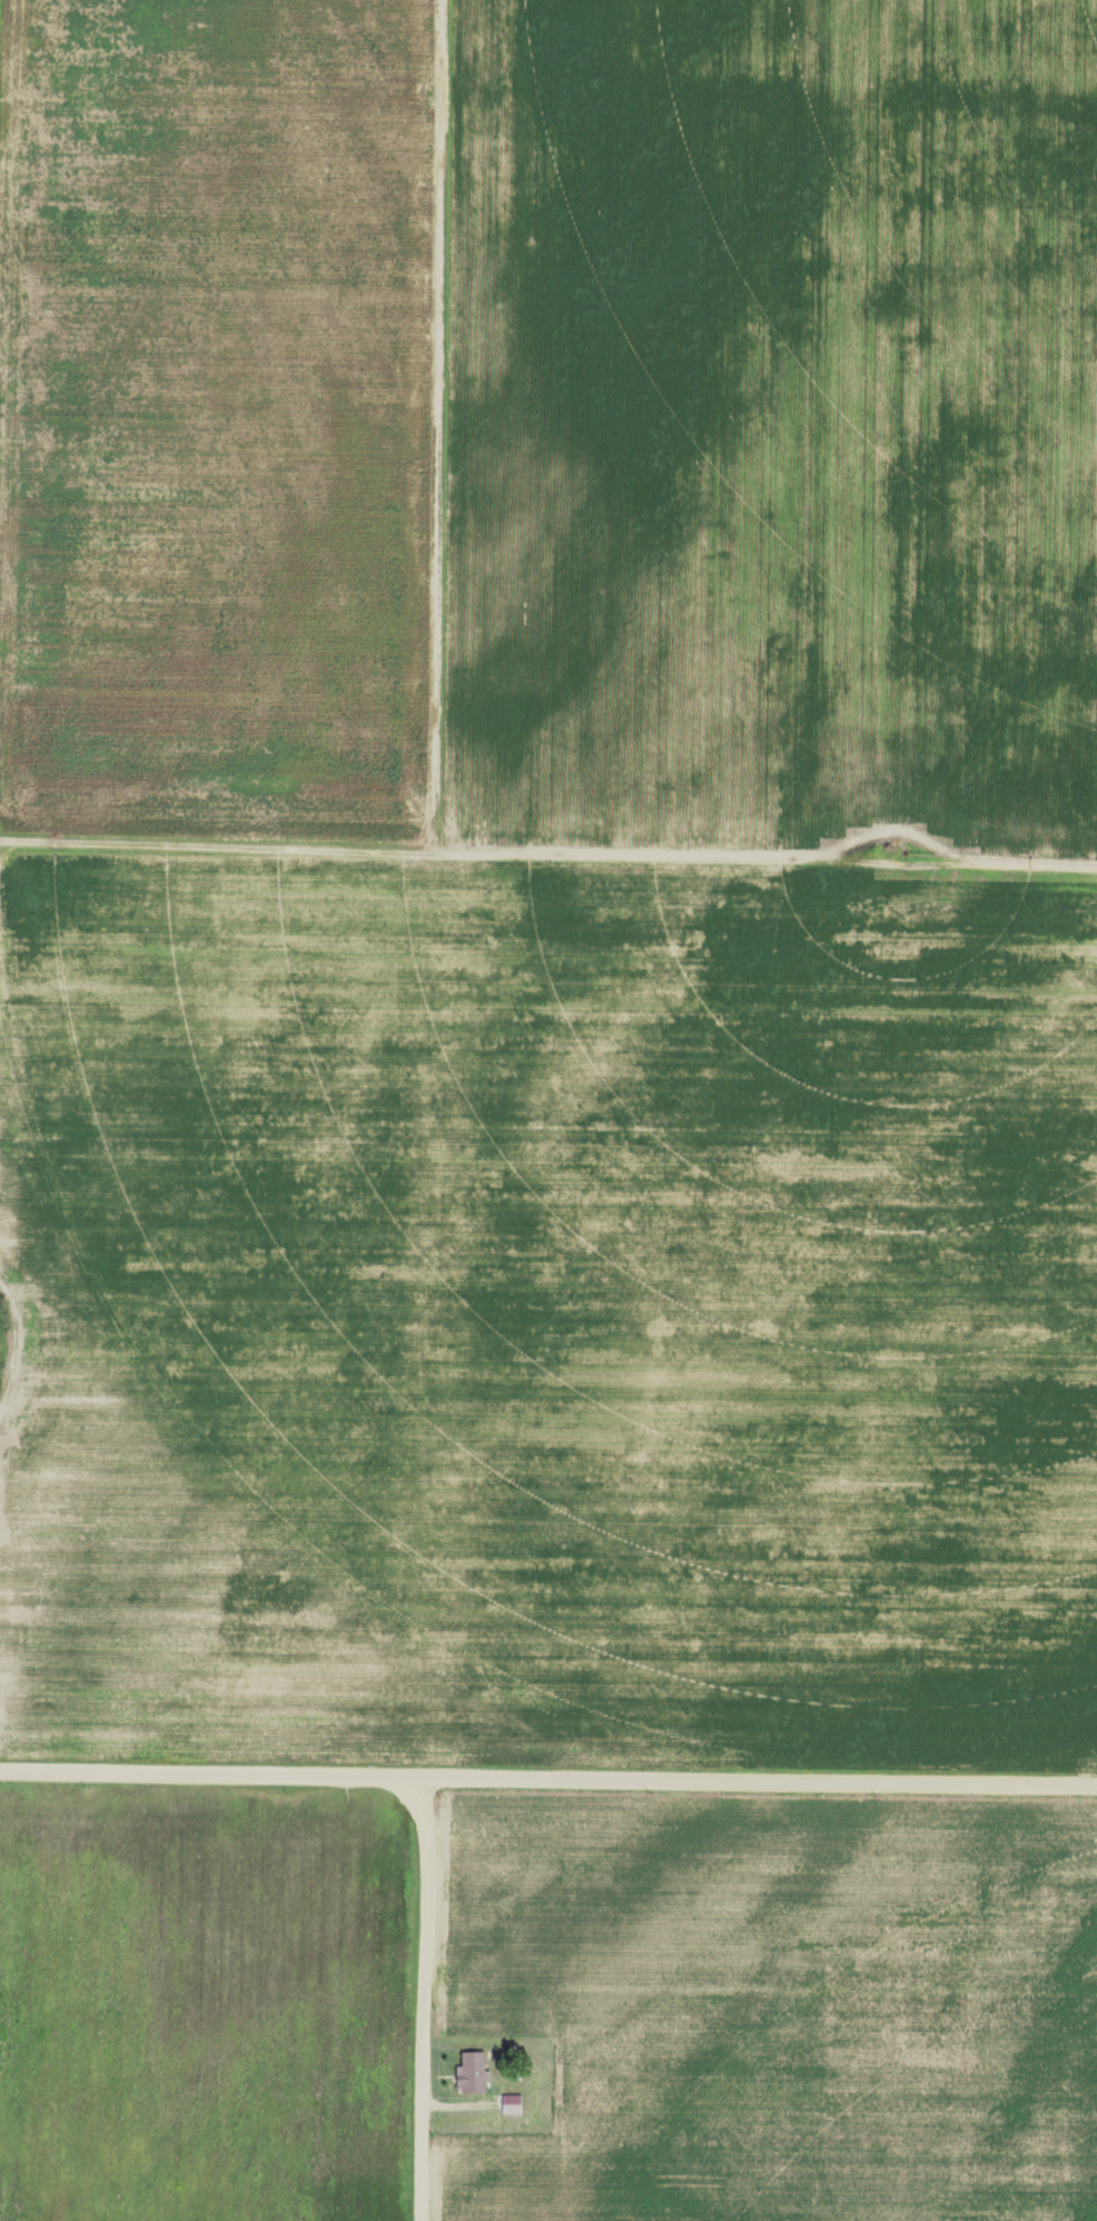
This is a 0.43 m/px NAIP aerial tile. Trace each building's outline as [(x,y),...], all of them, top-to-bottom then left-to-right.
[(466,2064),(465,2051),(487,2050),(487,2070),(494,2070),(494,2080),(488,2080),(488,2090),(467,2091),(467,2086),(461,2086),(461,2064),(466,2064)]
